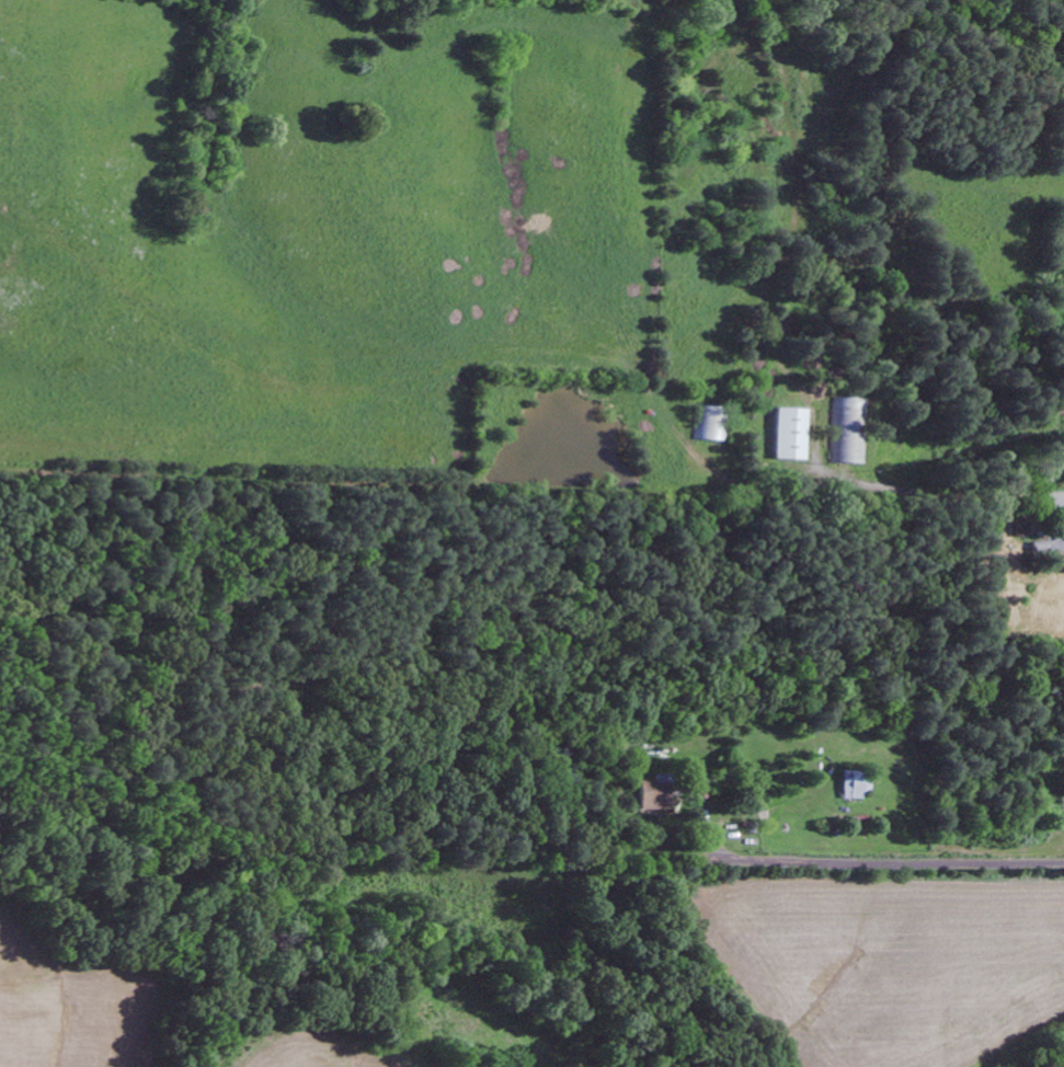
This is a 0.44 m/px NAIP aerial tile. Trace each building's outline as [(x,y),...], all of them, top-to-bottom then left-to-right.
[(864,465),(866,399),(831,398),(829,464),(864,465)] [(723,441),(724,407),(694,406),(693,440),(723,441)] [(804,461),(806,410),(775,409),(774,460),(804,461)] [(841,798),(862,799),(862,791),(869,791),(870,771),(842,770),(841,798)] [(668,809),(667,773),(654,773),(654,780),(637,781),(638,809),(668,809)]
